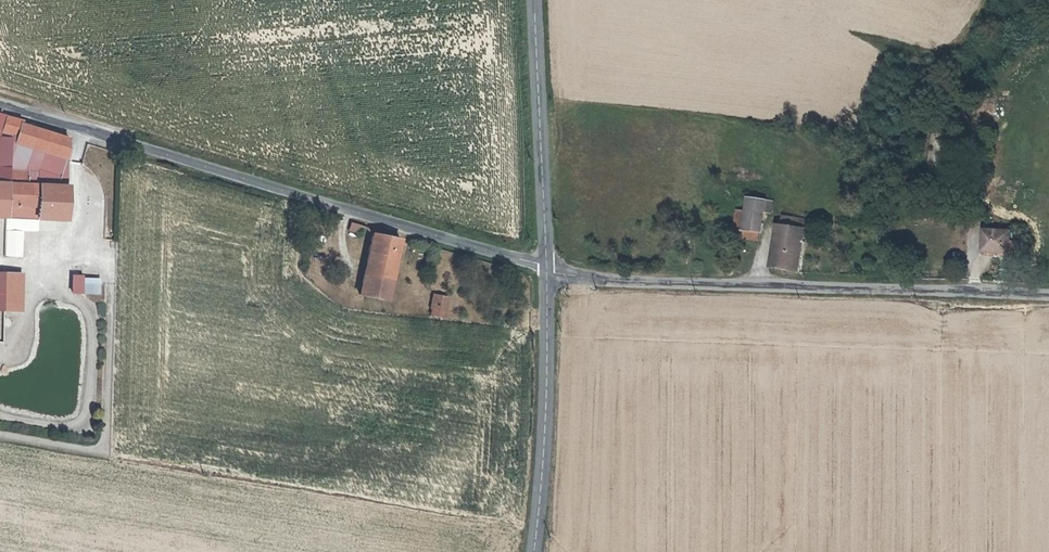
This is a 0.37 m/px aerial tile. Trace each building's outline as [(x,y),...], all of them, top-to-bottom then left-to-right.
[(0,115),(0,187),(1,188),(3,133),(8,134),(11,117),(0,115)] [(21,137),(19,147),(73,164),(73,141),(26,126),(26,122),(11,117),(8,134),(21,137)] [(13,146),(12,174),(31,175),(31,190),(39,190),(38,210),(43,210),(42,222),(71,223),(73,190),(71,190),(70,163),(19,147),(21,137),(13,146)] [(12,174),(12,188),(11,220),(42,222),(43,210),(38,210),(39,190),(31,190),(31,175),(12,174)] [(11,220),(12,188),(1,188),(0,187),(0,219),(11,220)] [(743,222),(742,230),(756,232),(758,225),(763,226),(766,207),(771,207),(774,192),(748,189),(745,203),(737,202),(734,221),(743,222)] [(781,212),(772,258),(801,262),(810,221),(798,220),(799,214),(781,212)] [(361,235),(364,227),(350,223),(348,231),(361,235)] [(977,227),(976,246),(989,247),(989,250),(1003,249),(1004,228),(977,227)] [(367,235),(358,278),(392,285),(400,242),(367,235)] [(960,280),(970,277),(966,264),(956,267),(960,280)] [(9,274),(0,274),(0,311),(8,312),(9,274)] [(26,275),(9,274),(8,303),(25,303),(26,275)] [(388,302),(392,285),(358,278),(355,295),(388,302)] [(87,292),(103,291),(103,283),(88,284),(87,292)] [(429,322),(444,325),(450,301),(436,298),(429,322)]
